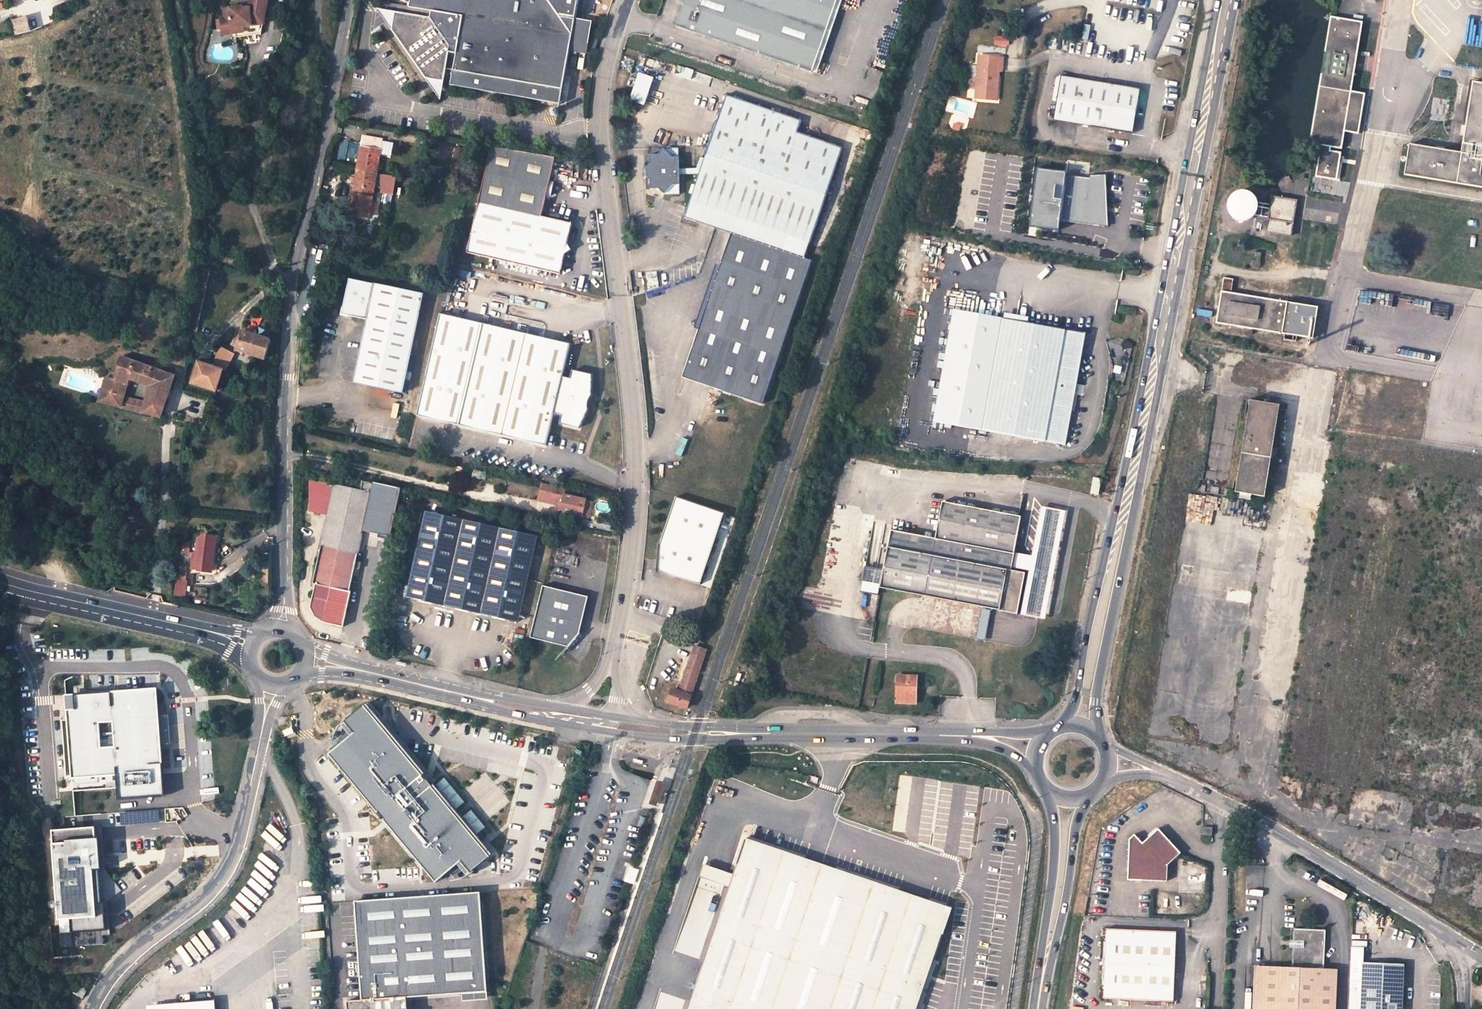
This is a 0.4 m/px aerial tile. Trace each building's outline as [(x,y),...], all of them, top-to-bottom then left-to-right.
[(262,0),(246,0),(245,2),(248,2),(248,7),(239,9),(239,7),(238,7),(225,8),(227,27),(239,25),(258,23),(262,0)] [(457,53),(454,70),(564,89),(569,51),(587,55),(593,22),(576,20),(579,0),(410,0),(409,7),(430,11),(430,18),(376,8),(440,101),(449,52),(457,53)] [(843,0),(687,0),(676,32),(815,81),(843,0)] [(227,27),(225,8),(219,9),(220,18),(216,18),(218,36),(240,33),(239,25),(227,27)] [(17,36),(33,29),(29,16),(13,21),(17,36)] [(1321,146),(1316,176),(1336,180),(1341,153),(1330,151),(1330,147),(1341,149),(1344,131),(1358,133),(1365,95),(1351,92),(1362,23),(1331,18),(1311,144),(1321,146)] [(1475,21),(1472,44),(1481,45),(1481,21),(1475,21)] [(1002,61),(1002,51),(979,50),(977,92),(998,93),(999,64),(999,61),(1002,61)] [(454,70),(451,85),(561,105),(564,89),(454,70)] [(641,73),(632,99),(647,105),(657,79),(641,73)] [(1132,131),(1144,125),(1150,88),(1070,74),(1067,92),(1060,91),(1058,102),(1065,103),(1063,119),(1132,131)] [(1405,175),(1481,188),(1481,84),(1473,83),(1461,154),(1410,146),(1405,175)] [(755,403),(782,326),(805,259),(799,257),(815,210),(838,141),(795,126),(799,114),(721,89),(702,146),(691,146),(691,158),(673,158),(674,143),(657,142),(651,147),(642,147),(642,154),(633,160),(633,169),(641,174),(641,179),(672,184),(672,168),(695,168),(689,187),(682,207),(729,223),(726,233),(713,267),(722,281),(711,284),(718,294),(707,297),(710,302),(712,306),(701,310),(707,318),(695,322),(676,376),(755,403)] [(1144,125),(1132,131),(1142,133),(1144,125)] [(358,172),(377,175),(383,139),(364,136),(358,172)] [(468,254),(561,275),(566,256),(571,251),(567,244),(572,225),(543,218),(555,158),(493,148),(468,254)] [(370,219),(377,175),(358,172),(351,215),(370,219)] [(1097,208),(1097,203),(1102,203),(1102,175),(1086,175),(1085,178),(1063,174),(1054,219),(1093,226),(1094,226),(1095,226),(1096,226),(1097,226),(1097,225),(1098,225),(1099,225),(1099,224),(1100,224),(1101,223),(1101,222),(1102,222),(1102,221),(1103,220),(1103,219),(1103,218),(1103,217),(1103,216),(1103,215),(1103,214),(1103,213),(1102,213),(1102,212),(1101,212),(1101,211),(1101,210),(1100,210),(1099,209),(1098,209),(1097,208)] [(380,194),(396,196),(399,177),(383,175),(380,194)] [(672,189),(672,184),(641,179),(640,183),(650,183),(656,189),(672,189)] [(1230,195),(1231,223),(1265,221),(1264,194),(1230,195)] [(1272,197),(1266,233),(1291,237),(1297,201),(1272,197)] [(729,223),(682,207),(680,216),(726,233),(729,223)] [(1261,253),(1255,253),(1254,261),(1252,262),(1252,263),(1252,265),(1253,266),(1254,267),(1256,268),(1258,268),(1259,267),(1260,265),(1260,262),(1261,253)] [(423,293),(348,278),(341,314),(365,319),(353,383),(403,392),(423,293)] [(1224,279),(1217,323),(1246,328),(1245,334),(1252,335),(1253,329),(1313,339),(1318,308),(1231,293),(1233,280),(1224,279)] [(1066,445),(1088,335),(960,307),(938,418),(1066,445)] [(485,321),(442,311),(418,415),(460,424),(485,321)] [(572,341),(485,321),(460,424),(548,444),(555,411),(565,413),(563,423),(582,427),(593,407),(592,399),(596,391),(595,369),(576,365),(573,376),(564,374),(572,341)] [(272,339),(242,331),(237,349),(267,357),(272,339)] [(223,349),(211,367),(223,370),(232,354),(223,349)] [(1213,351),(1211,358),(1221,360),(1222,353),(1213,351)] [(99,404),(121,409),(124,397),(128,379),(150,384),(169,389),(173,376),(120,356),(115,379),(106,377),(99,404)] [(218,389),(223,370),(211,367),(198,364),(193,383),(218,389)] [(150,384),(145,402),(164,407),(169,389),(150,384)] [(143,414),(145,402),(124,397),(121,409),(143,414)] [(1251,401),(1236,493),(1240,494),(1252,496),(1265,498),(1280,406),(1251,401)] [(145,402),(143,414),(161,417),(164,407),(145,402)] [(1092,491),(1104,494),(1107,479),(1095,477),(1092,491)] [(318,511),(331,513),(337,485),(311,479),(305,505),(319,508),(318,511)] [(548,484),(546,493),(557,496),(559,486),(548,484)] [(358,568),(359,561),(375,493),(337,485),(331,513),(317,584),(320,585),(352,592),(358,568)] [(587,500),(565,495),(560,511),(586,518),(589,509),(585,508),(587,500)] [(724,512),(675,497),(660,547),(658,570),(702,583),(724,512)] [(937,539),(917,535),(885,530),(882,543),(890,545),(881,587),(1018,612),(1024,572),(1011,570),(1020,516),(943,502),(937,539)] [(539,539),(429,511),(408,596),(518,624),(539,539)] [(612,523),(598,519),(596,527),(610,531),(612,523)] [(886,523),(885,530),(917,535),(918,529),(886,523)] [(217,536),(205,534),(200,570),(212,572),(217,536)] [(188,572),(178,571),(176,596),(185,597),(188,572)] [(544,584),(531,638),(566,647),(580,634),(590,596),(544,584)] [(352,592),(320,585),(315,607),(326,610),(348,614),(352,592)] [(981,608),(975,639),(984,641),(990,610),(981,608)] [(345,626),(348,614),(326,610),(323,621),(345,626)] [(694,659),(703,662),(708,648),(699,645),(694,659)] [(683,693),(692,696),(703,662),(694,659),(683,693)] [(918,677),(899,676),(898,702),(916,703),(918,677)] [(110,688),(111,693),(121,692),(121,687),(121,685),(111,685),(111,688),(110,688)] [(121,692),(111,693),(65,696),(73,791),(163,784),(156,689),(121,692)] [(692,696),(683,693),(674,690),(669,704),(687,710),(692,696)] [(399,737),(371,703),(347,723),(353,730),(328,750),(387,822),(438,883),(464,862),(473,872),(496,853),(431,775),(413,753),(399,737)] [(658,780),(650,802),(657,805),(666,783),(658,780)] [(458,804),(464,800),(454,786),(448,790),(458,804)] [(948,908),(744,838),(751,816),(715,804),(667,947),(703,959),(688,1006),(687,1008),(915,1008),(948,908)] [(1212,833),(1212,825),(1202,824),(1202,833),(1212,833)] [(1128,836),(1126,877),(1165,879),(1166,863),(1179,852),(1157,827),(1141,840),(1133,832),(1128,836)] [(78,934),(107,932),(104,873),(108,873),(106,841),(101,841),(100,829),(54,831),(59,923),(77,922),(78,934)] [(630,867),(625,881),(631,883),(634,884),(639,870),(636,869),(630,867)] [(352,902),(358,998),(346,999),(347,1008),(398,1008),(397,997),(487,991),(480,894),(352,902)] [(1101,939),(1099,983),(1102,984),(1101,997),(1172,1000),(1175,930),(1105,927),(1104,939),(1101,939)] [(1259,1008),(1333,1008),(1335,969),(1317,968),(1319,930),(1292,928),(1292,939),(1295,939),(1294,946),(1291,946),(1290,966),(1261,965),(1259,1008)] [(703,959),(667,947),(662,960),(690,970),(679,1003),(688,1006),(703,959)] [(1404,963),(1362,962),(1361,987),(1349,986),(1348,1008),(1402,1008),(1404,963)] [(1250,1008),(1259,1008),(1261,965),(1252,964),(1250,1008)] [(72,992),(82,998),(86,990),(77,984),(72,992)] [(148,1008),(215,1008),(214,999),(148,1005),(148,1008)]
